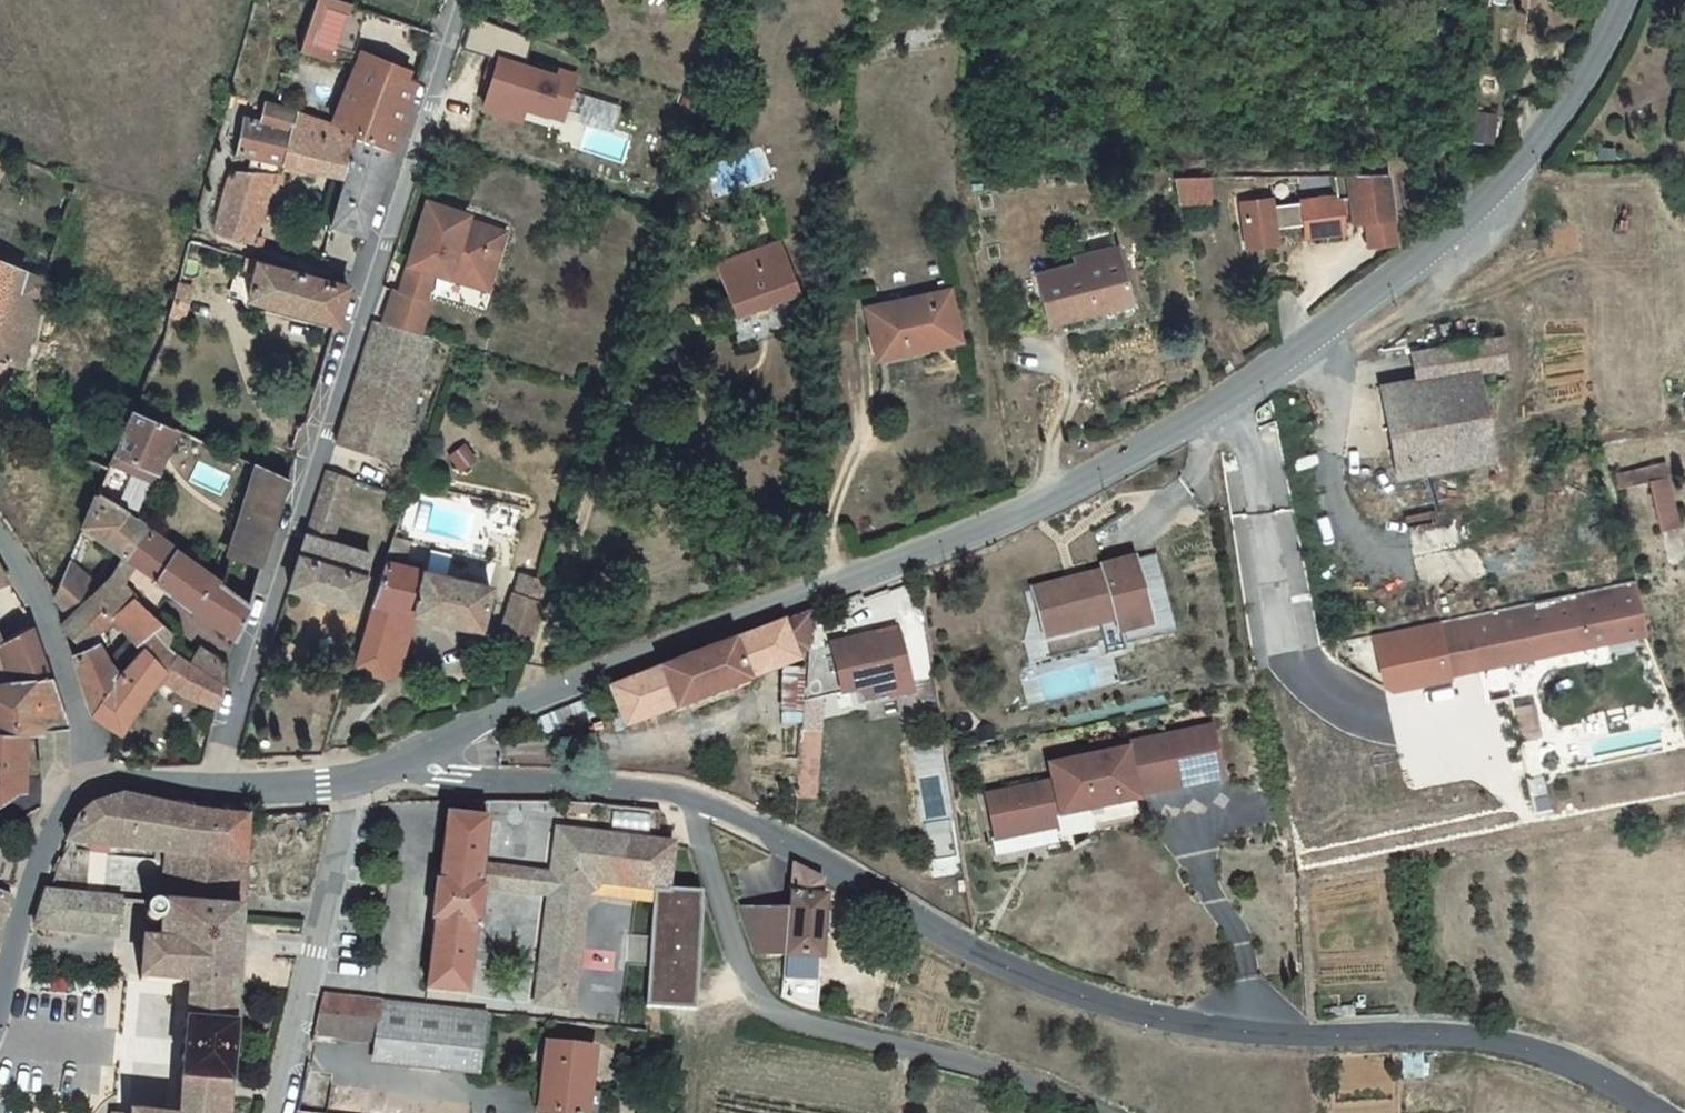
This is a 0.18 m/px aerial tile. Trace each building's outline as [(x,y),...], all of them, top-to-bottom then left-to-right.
[(351,16),(316,5),(297,61),(331,72),(332,70),(351,16)] [(565,71),(503,56),(488,117),(529,127),(531,115),(553,120),(565,71)] [(353,143),(341,189),(328,236),(331,237),(365,248),(415,95),(397,90),(399,82),(355,69),(353,77),(333,138),(353,143)] [(579,119),(614,130),(622,106),(586,95),(579,119)] [(231,167),(283,178),(292,127),(261,119),(258,135),(240,132),(231,167)] [(353,143),(333,138),(292,127),(283,178),(341,189),(353,143)] [(1328,208),(1294,211),(1263,213),(1262,206),(1234,209),(1237,253),(1265,250),(1264,235),(1296,233),(1296,245),(1330,242),(1328,223),(1345,221),(1346,234),(1359,233),(1385,230),(1387,230),(1381,182),(1369,183),(1326,183),(1328,208)] [(1163,185),(1167,205),(1200,203),(1199,185),(1163,185)] [(206,248),(245,259),(269,190),(224,186),(206,248)] [(435,288),(450,293),(451,288),(491,300),(507,249),(468,237),(469,231),(429,218),(408,279),(418,282),(412,301),(430,307),(435,288)] [(1359,233),(1362,259),(1388,256),(1385,230),(1359,233)] [(792,304),(774,249),(709,275),(728,329),(792,304)] [(1071,278),(1030,288),(1044,336),(1124,315),(1109,261),(1069,272),(1071,278)] [(349,298),(258,274),(249,312),(336,335),(349,298)] [(10,280),(0,276),(0,307),(10,280)] [(408,279),(400,306),(427,315),(430,307),(412,301),(418,282),(408,279)] [(13,376),(44,294),(10,280),(0,307),(0,372),(13,376)] [(489,306),(491,300),(451,288),(450,293),(489,306)] [(941,302),(857,320),(866,368),(950,351),(941,302)] [(431,316),(427,315),(400,306),(395,304),(383,337),(420,349),(431,316)] [(391,474),(431,353),(420,349),(383,337),(372,334),(355,385),(331,455),(391,474)] [(1389,481),(1447,474),(1441,428),(1482,424),(1476,380),(1507,376),(1504,345),(1431,353),(1434,385),(1378,393),(1389,481)] [(1488,469),(1482,424),(1441,428),(1447,474),(1488,469)] [(126,425),(107,469),(154,485),(167,442),(126,425)] [(105,473),(91,505),(138,537),(250,610),(269,551),(286,490),(256,477),(231,555),(105,473)] [(301,547),(325,555),(326,552),(344,487),(345,484),(338,481),(336,488),(322,483),(301,547)] [(1651,482),(1605,492),(1606,500),(1635,496),(1645,543),(1663,539),(1651,482)] [(77,536),(124,567),(138,537),(91,505),(77,536)] [(83,608),(118,630),(136,606),(159,622),(173,601),(239,645),(250,610),(138,537),(124,567),(83,608)] [(392,547),(351,677),(394,689),(411,624),(476,642),(486,600),(399,575),(407,551),(392,547)] [(1164,633),(1179,629),(1155,551),(1140,556),(1164,633)] [(326,552),(325,555),(324,561),(299,553),(283,600),(348,619),(364,566),(326,552)] [(1036,599),(1041,621),(1054,617),(1061,646),(1101,635),(1099,627),(1117,622),(1122,641),(1152,634),(1134,567),(1103,575),(1104,580),(1036,599)] [(0,578),(0,593),(8,589),(0,578)] [(49,601),(66,625),(83,608),(58,579),(49,601)] [(496,647),(524,655),(542,597),(513,589),(496,647)] [(1633,597),(1626,598),(1632,626),(1640,625),(1633,597)] [(1642,639),(1640,625),(1632,626),(1626,598),(1465,630),(1439,635),(1448,681),(1642,639)] [(118,630),(133,640),(134,639),(171,661),(182,638),(159,622),(136,606),(118,630)] [(61,633),(80,717),(108,676),(93,666),(118,630),(83,608),(66,625),(61,633)] [(1048,649),(1061,646),(1054,617),(1041,621),(1048,649)] [(746,694),(807,673),(807,666),(809,623),(610,704),(625,741),(675,721),(676,724),(748,697),(746,694)] [(1449,685),(1448,681),(1439,635),(1465,630),(1464,624),(1380,641),(1390,690),(1399,695),(1449,685)] [(15,734),(19,734),(30,736),(30,714),(49,712),(32,632),(1,649),(0,649),(0,740),(15,734)] [(218,713),(224,693),(201,679),(171,661),(134,639),(133,640),(108,676),(80,717),(113,745),(160,683),(218,713)] [(875,649),(865,651),(866,657),(876,655),(875,649)] [(866,657),(865,651),(829,660),(829,661),(840,707),(861,702),(864,717),(910,707),(897,650),(876,655),(866,657)] [(211,660),(201,679),(224,693),(231,672),(211,660)] [(840,707),(829,661),(807,666),(807,673),(804,716),(840,707)] [(52,725),(49,712),(30,714),(30,736),(31,776),(56,773),(52,725)] [(0,740),(0,796),(8,787),(6,760),(17,759),(15,734),(0,740)] [(1125,753),(1126,758),(1128,767),(1180,757),(1188,792),(1221,785),(1211,735),(1177,742),(1125,753)] [(986,804),(996,848),(1055,835),(1053,822),(1060,821),(1060,824),(1093,818),(1092,812),(1104,810),(1105,815),(1138,809),(1137,803),(1135,795),(1149,792),(1150,800),(1188,792),(1180,757),(1128,767),(1126,758),(1078,768),(1049,774),(1053,791),(986,804)] [(1135,795),(1137,803),(1150,800),(1149,792),(1135,795)] [(78,846),(179,859),(206,863),(212,811),(175,807),(124,798),(114,799),(105,802),(98,807),(94,811),(90,816),(78,846)] [(206,863),(179,859),(173,910),(246,910),(255,816),(212,811),(206,863)] [(477,935),(481,893),(476,892),(479,872),(485,824),(445,820),(438,880),(435,880),(429,932),(432,932),(425,992),(465,996),(471,935),(477,935)] [(555,832),(548,879),(545,899),(532,1006),(566,1011),(582,898),(600,886),(652,893),(665,895),(665,894),(671,848),(555,832)] [(950,834),(925,838),(931,874),(956,870),(950,834)] [(476,892),(481,893),(545,899),(548,879),(479,872),(476,892)] [(789,915),(737,907),(752,955),(784,956),(783,996),(820,1009),(821,957),(827,957),(827,898),(823,899),(823,888),(794,873),(789,915)] [(665,895),(652,893),(642,1012),(691,1015),(700,914),(698,914),(699,897),(665,894),(665,895)] [(37,909),(27,938),(112,948),(115,918),(37,909)] [(202,914),(173,910),(161,909),(155,914),(155,916),(155,921),(156,925),(159,928),(162,929),(172,930),(171,947),(151,947),(147,998),(183,1000),(196,1001),(198,977),(202,914)] [(198,977),(241,978),(246,910),(173,910),(202,914),(198,977)] [(10,915),(8,913),(0,911),(0,941),(10,915)] [(241,978),(198,977),(196,1001),(183,1000),(176,1112),(231,1112),(241,978)] [(378,1075),(471,1085),(477,1034),(478,1022),(316,1004),(306,1043),(370,1052),(366,1075),(374,1076),(374,1075),(378,1075)] [(547,1086),(555,1087),(552,1112),(602,1112),(604,1095),(593,1094),(597,1057),(552,1051),(547,1086)] [(471,1085),(378,1075),(374,1075),(374,1076),(471,1087),(471,1085)] [(547,1086),(544,1112),(552,1112),(555,1087),(547,1086)]
